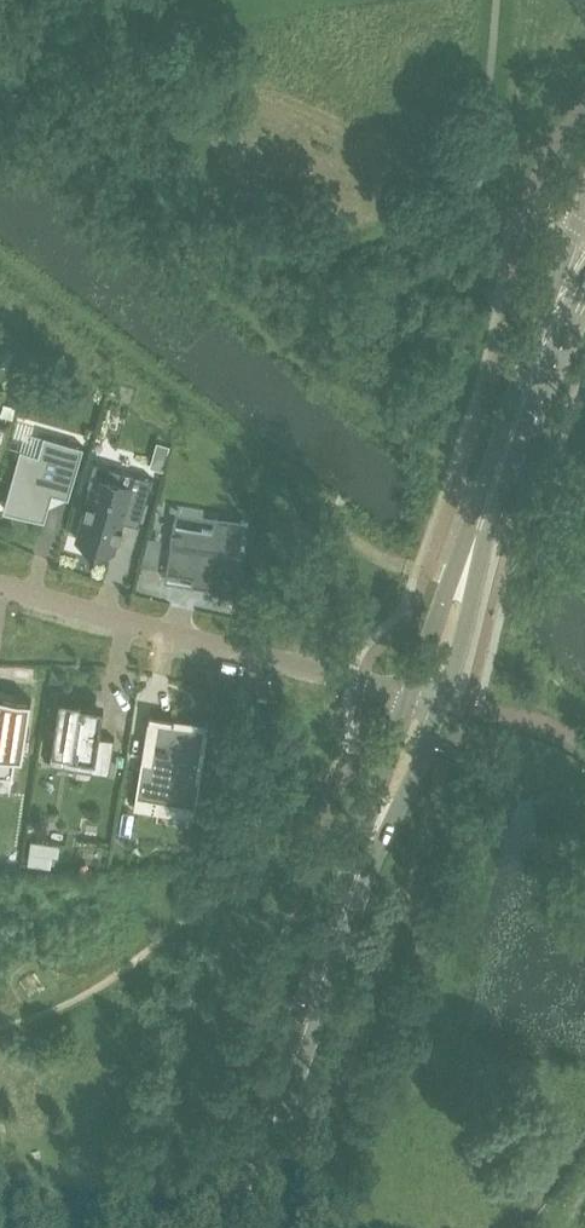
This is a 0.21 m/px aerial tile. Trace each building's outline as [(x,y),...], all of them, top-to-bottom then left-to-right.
[(14,405),(3,401),(0,412),(0,413),(11,416),(14,405)] [(42,520),(50,493),(66,498),(82,446),(42,434),(37,453),(19,448),(0,507),(14,511),(14,512),(33,518),(34,518),(42,520)] [(93,484),(77,538),(114,549),(123,519),(139,523),(152,477),(112,465),(106,487),(93,484)] [(198,589),(238,596),(245,552),(241,551),(245,526),(215,521),(212,535),(174,528),(166,576),(199,582),(198,589)] [(158,563),(160,546),(146,544),(142,561),(158,563)] [(22,756),(31,697),(0,692),(0,774),(13,776),(16,755),(22,756)] [(95,702),(60,697),(52,750),(93,757),(94,757),(97,735),(99,735),(102,713),(94,712),(95,702)] [(134,804),(134,805),(194,815),(194,814),(193,814),(195,805),(200,777),(196,776),(201,748),(204,749),(205,747),(201,747),(205,726),(174,721),(175,716),(173,716),(172,721),(158,718),(151,760),(143,758),(144,757),(142,756),(136,797),(135,804),(134,804)] [(109,773),(115,738),(99,735),(97,735),(94,757),(93,757),(91,770),(109,773)] [(130,833),(133,812),(122,810),(119,831),(130,833)] [(60,843),(31,838),(27,862),(51,865),(52,854),(58,854),(60,843)] [(300,1002),(297,1022),(310,1024),(313,1004),(300,1002)]
